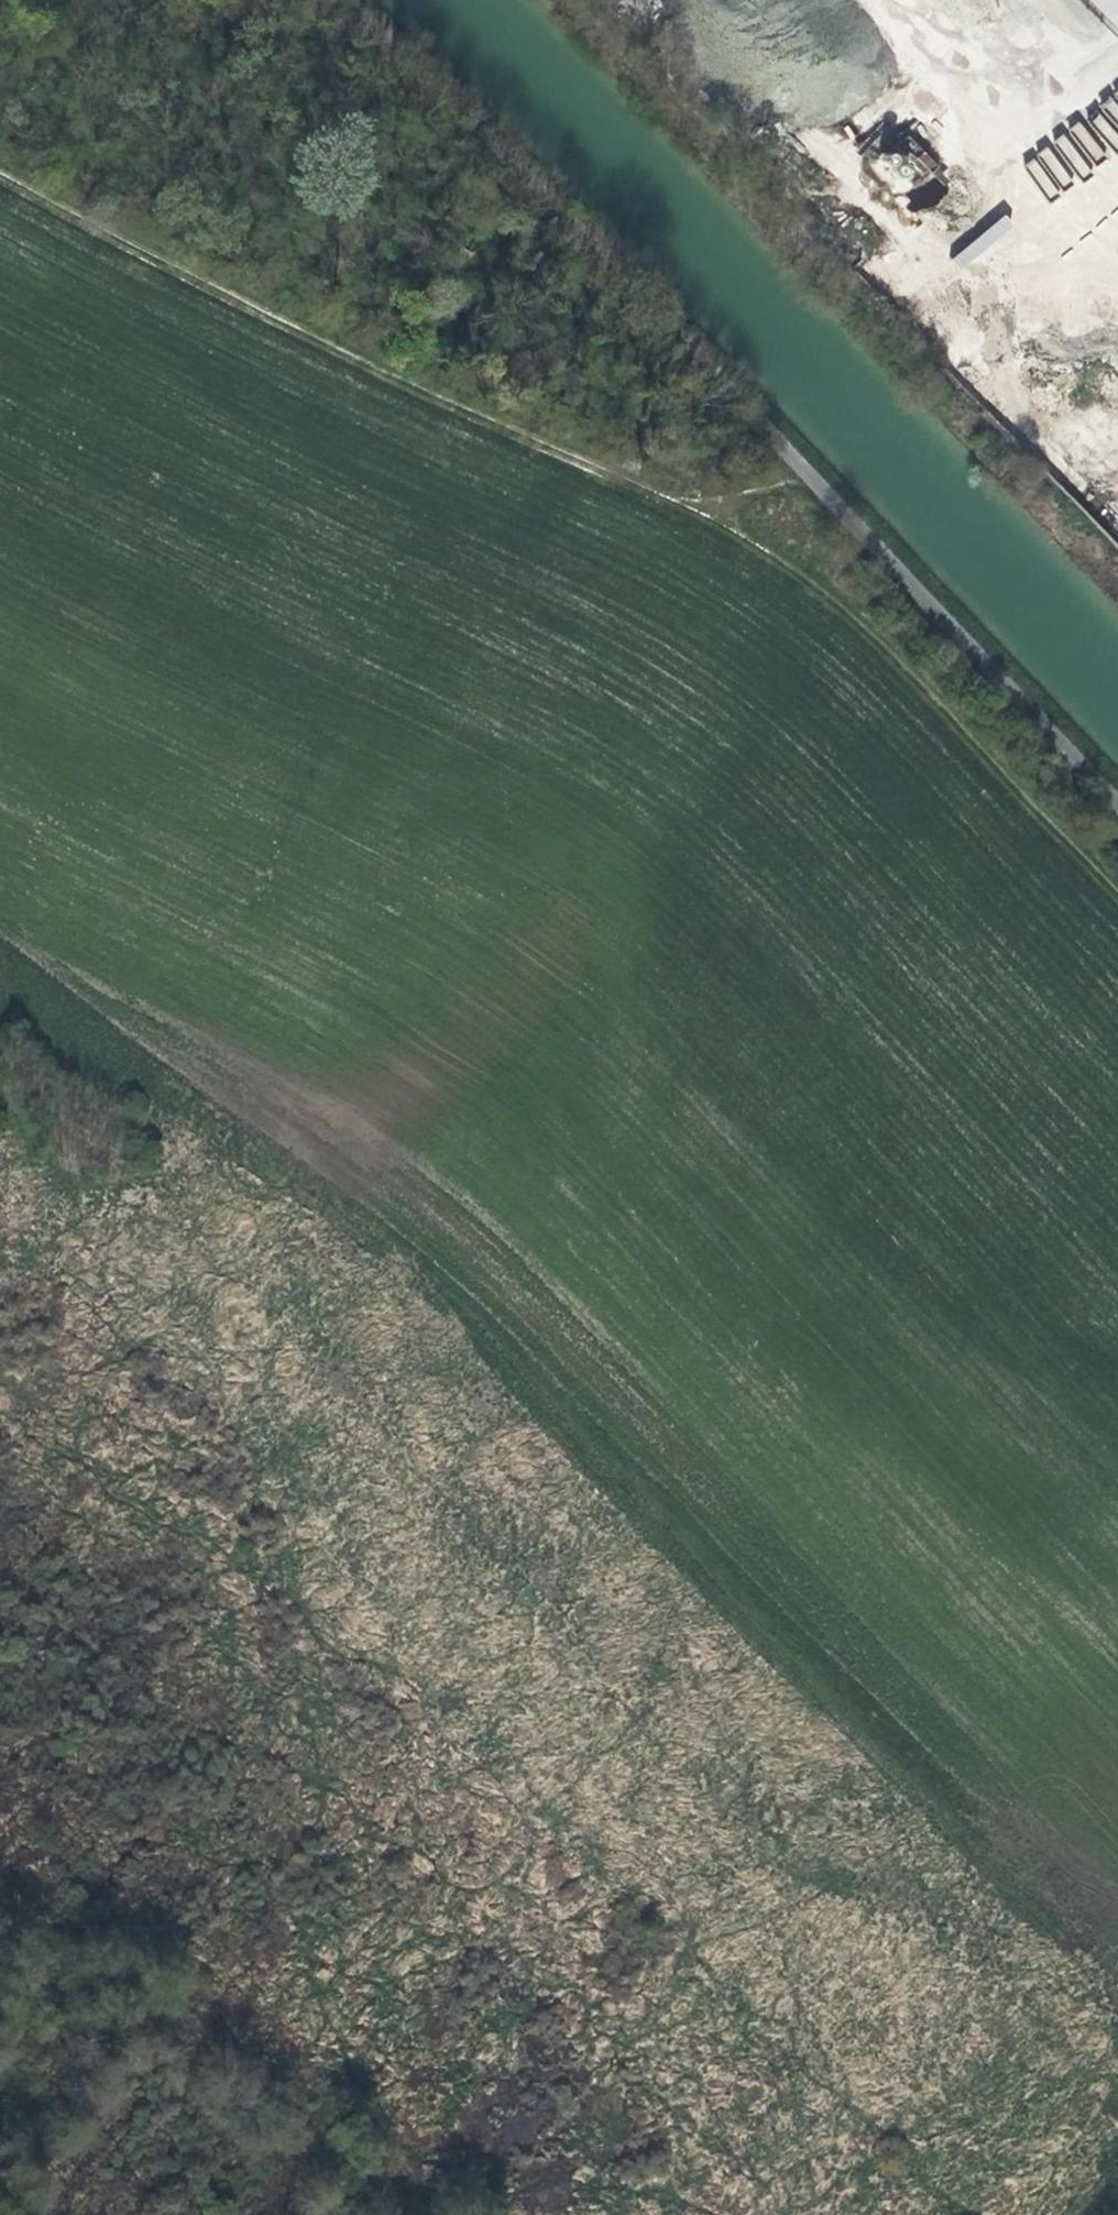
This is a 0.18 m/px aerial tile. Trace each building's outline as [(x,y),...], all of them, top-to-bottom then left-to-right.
[(729,76),(757,51),(731,20),(703,47),(729,76)]
